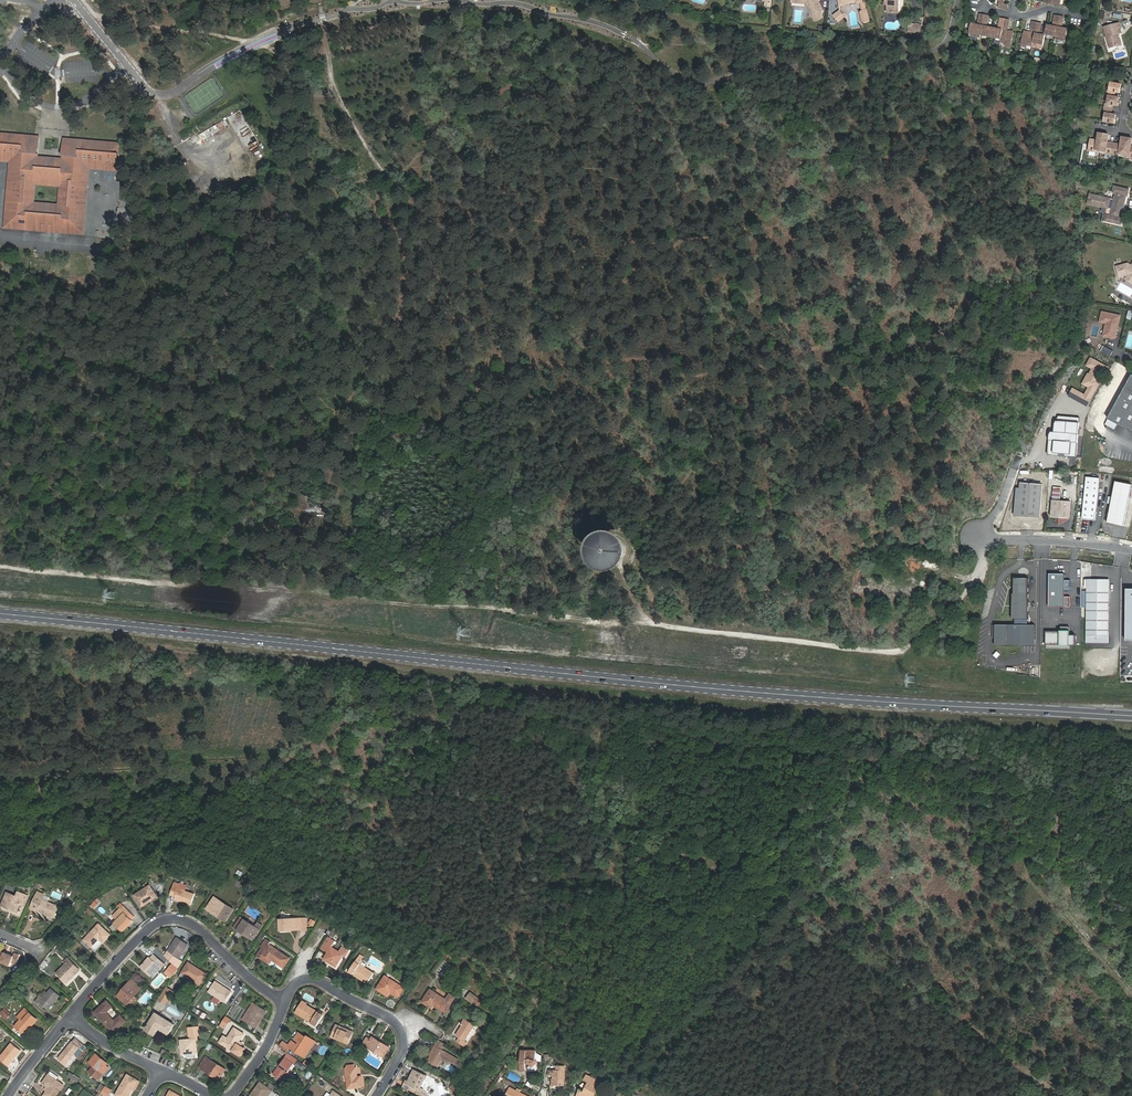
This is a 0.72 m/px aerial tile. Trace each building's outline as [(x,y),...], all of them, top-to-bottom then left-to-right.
[(819,12),(822,11),(817,0),(791,0),(791,3),(806,4),(811,16),(816,14),(819,12)] [(838,7),(845,6),(845,4),(856,3),(856,5),(861,4),(862,12),(861,14),(863,24),(870,23),(866,10),(865,4),(863,4),(862,0),(837,0),(838,7)] [(890,5),(889,12),(901,13),(902,0),(889,0),(888,2),(890,2),(890,5)] [(1001,1),(1000,7),(1008,9),(1009,4),(1005,4),(1006,0),(997,0),(1001,1)] [(821,15),(819,12),(816,14),(811,16),(814,22),(821,19),(820,15),(821,15)] [(840,13),(833,17),(837,24),(844,21),(840,13)] [(1011,47),(1014,32),(1007,31),(1007,28),(1009,28),(1010,20),(1002,18),(1000,27),(1002,27),(1001,30),(986,27),(987,24),(988,24),(990,16),(981,14),(979,23),(981,23),(980,26),(973,24),(970,36),(981,38),(981,35),(1002,39),(1001,42),(1007,43),(1007,46),(1011,47)] [(1046,33),(1056,35),(1055,38),(1066,40),(1068,29),(1061,27),(1061,25),(1063,25),(1064,17),(1055,15),(1054,23),(1055,23),(1055,26),(1048,25),(1046,33)] [(1027,45),(1033,46),(1034,42),(1044,44),(1045,35),(1038,34),(1039,31),(1040,32),(1042,23),(1034,22),(1032,30),(1033,30),(1033,33),(1026,31),(1023,46),(1027,47),(1027,45)] [(1104,27),(1109,47),(1120,45),(1117,34),(1121,33),(1120,28),(1121,28),(1119,23),(1104,27)] [(920,25),(911,25),(910,32),(920,33),(920,25)] [(1120,91),(1121,82),(1111,80),(1109,89),(1107,88),(1107,93),(1108,93),(1114,94),(1115,90),(1120,91)] [(1114,94),(1108,93),(1107,102),(1105,101),(1104,106),(1112,107),(1113,103),(1117,104),(1119,95),(1114,94)] [(1112,107),(1104,106),(1103,111),(1105,111),(1104,119),(1114,121),(1116,113),(1111,112),(1112,107)] [(1101,151),(1104,132),(1099,131),(1098,139),(1091,138),(1089,149),(1101,151)] [(1113,153),(1115,142),(1108,140),(1109,133),(1104,132),(1101,151),(1113,153)] [(120,145),(79,141),(79,147),(64,145),(64,151),(68,152),(67,166),(32,163),(33,149),(38,149),(38,143),(24,142),(24,136),(0,134),(0,160),(11,161),(21,162),(20,177),(10,176),(9,181),(21,182),(19,210),(22,210),(20,229),(27,229),(27,227),(59,230),(59,232),(68,233),(70,215),(74,215),(75,196),(86,197),(87,185),(76,184),(78,167),(89,168),(118,171),(119,159),(117,159),(117,156),(119,156),(120,145)] [(1124,155),(1128,136),(1123,135),(1121,143),(1115,142),(1113,153),(1124,155)] [(68,152),(64,151),(64,160),(37,158),(38,149),(33,149),(32,163),(67,166),(68,152)] [(11,161),(10,176),(20,177),(21,162),(11,161)] [(87,185),(89,168),(78,167),(76,184),(87,185)] [(19,210),(21,182),(9,181),(5,227),(20,229),(22,210),(19,210)] [(1130,190),(1115,186),(1113,193),(1116,194),(1114,199),(1091,194),(1089,201),(1093,202),(1093,205),(1112,209),(1111,215),(1106,214),(1105,221),(1122,225),(1124,218),(1122,218),(1127,196),(1129,197),(1130,190)] [(70,215),(68,233),(83,234),(86,197),(75,196),(74,215),(70,215)] [(1131,266),(1128,264),(1117,267),(1119,277),(1126,275),(1127,276),(1131,278),(1131,266)] [(1101,335),(1113,337),(1115,329),(1114,328),(1115,325),(1116,325),(1118,315),(1100,310),(1098,321),(1104,322),(1101,335)] [(1108,355),(1111,349),(1102,344),(1099,350),(1108,355)] [(1099,380),(1101,377),(1102,377),(1108,367),(1091,358),(1087,365),(1093,368),(1089,375),(1088,374),(1083,383),(1095,390),(1100,381),(1099,380)] [(1131,374),(1108,419),(1131,432),(1131,374)] [(1090,400),(1095,390),(1090,387),(1085,396),(1084,397),(1090,400)] [(1084,397),(1085,396),(1073,389),(1070,396),(1087,405),(1090,400),(1084,397)] [(1076,457),(1080,417),(1059,416),(1055,423),(1054,431),(1051,431),(1049,435),(1047,454),(1059,455),(1059,453),(1065,454),(1065,456),(1076,457)] [(1086,478),(1084,491),(1080,520),(1093,521),(1097,493),(1099,479),(1086,478)] [(1124,526),(1131,485),(1116,482),(1108,523),(1124,526)] [(1040,518),(1043,485),(1020,483),(1017,516),(1040,518)] [(1061,490),(1054,489),(1051,517),(1058,518),(1058,521),(1063,522),(1064,518),(1069,519),(1071,502),(1060,501),(1061,490)] [(619,571),(625,568),(630,562),(634,556),(634,549),(633,542),(629,536),(623,532),(617,529),(610,529),(604,532),(598,535),(594,541),(592,547),(592,554),(594,561),(599,566),(605,570),(612,572),(619,571)] [(1065,596),(1065,590),(1071,590),(1071,580),(1065,580),(1066,573),(1050,573),(1050,607),(1071,607),(1071,597),(1065,596)] [(1029,577),(1012,577),(1013,619),(1029,619),(1029,577)] [(1087,580),(1086,643),(1107,644),(1108,580),(1087,580)] [(1027,625),(994,626),(995,646),(1026,645),(1035,645),(1034,624),(1027,625)] [(1047,644),(1076,644),(1076,635),(1070,635),(1070,626),(1061,626),(1061,631),(1047,631),(1047,644)] [(180,885),(174,883),(170,895),(175,897),(174,900),(191,905),(195,895),(185,891),(178,889),(180,885)] [(180,885),(178,889),(185,891),(187,885),(180,883),(180,885)] [(156,894),(151,886),(135,896),(142,907),(150,902),(148,900),(156,894)] [(24,902),(27,895),(19,892),(17,897),(7,893),(2,905),(10,909),(11,907),(18,910),(22,901),(24,902)] [(54,918),(59,907),(42,900),(43,898),(37,895),(31,908),(54,918)] [(225,921),(233,910),(215,897),(212,901),(215,903),(211,909),(220,915),(219,917),(225,921)] [(118,920),(114,924),(122,931),(135,917),(124,907),(121,909),(125,913),(118,920)] [(86,911),(92,917),(95,913),(90,908),(86,911)] [(125,913),(121,909),(114,916),(114,917),(118,920),(125,913)] [(256,928),(241,918),(234,927),(253,940),(263,926),(258,923),(256,928)] [(302,927),(302,919),(280,920),(280,931),(286,930),(286,928),(302,927)] [(110,935),(99,925),(85,940),(96,950),(110,935)] [(177,937),(168,952),(179,959),(188,944),(177,937)] [(320,947),(325,950),(329,943),(332,945),(333,943),(325,938),(320,947)] [(260,957),(269,964),(272,960),(284,968),(290,959),(269,945),(271,943),(266,940),(261,947),(265,950),(260,957)] [(324,960),(336,967),(343,955),(345,956),(348,952),(342,948),(339,953),(330,947),(332,945),(329,943),(325,950),(329,952),(324,960)] [(14,957),(0,951),(0,961),(1,961),(1,962),(10,966),(12,962),(15,963),(19,956),(15,954),(14,957)] [(150,957),(141,967),(150,975),(158,965),(161,968),(165,964),(154,955),(151,958),(150,957)] [(349,972),(367,984),(374,974),(360,965),(365,958),(360,955),(349,972)] [(66,964),(57,973),(67,983),(80,970),(68,958),(64,962),(66,964)] [(189,962),(181,973),(201,986),(208,974),(189,962)] [(179,969),(173,963),(167,970),(174,976),(179,969)] [(377,989),(386,995),(388,991),(398,997),(404,988),(385,976),(377,989)] [(119,997),(127,1005),(128,1004),(131,1007),(138,999),(135,996),(142,988),(132,980),(123,990),(125,991),(119,997)] [(226,1003),(232,992),(215,982),(209,992),(226,1003)] [(46,991),(36,1002),(39,1004),(40,1003),(49,1010),(60,996),(51,988),(48,992),(46,991)] [(173,992),(167,988),(163,994),(169,998),(173,993),(173,992)] [(446,1000),(430,990),(422,1002),(430,1007),(432,1004),(446,1013),(456,998),(450,994),(446,1000)] [(165,1005),(169,998),(163,994),(159,1000),(165,1005)] [(475,1000),(468,995),(466,999),(472,1004),(475,1000)] [(107,1001),(95,1013),(114,1033),(126,1021),(120,1016),(114,1021),(107,1013),(112,1007),(107,1001)] [(319,1011),(318,1012),(306,1005),(307,1004),(302,1001),(295,1013),(312,1022),(311,1023),(317,1027),(324,1014),(319,1011)] [(264,1016),(267,1011),(256,1004),(245,1022),(254,1028),(262,1015),(264,1016)] [(194,1007),(192,1011),(204,1019),(207,1015),(194,1007)] [(6,1019),(11,1014),(4,1008),(0,1012),(0,1014),(6,1019)] [(31,1027),(38,1019),(24,1008),(21,1011),(25,1014),(14,1027),(22,1034),(29,1025),(31,1027)] [(156,1014),(146,1030),(155,1035),(159,1028),(169,1034),(174,1025),(156,1014)] [(465,1019),(461,1024),(463,1025),(456,1036),(460,1038),(457,1042),(465,1047),(468,1043),(465,1041),(475,1025),(465,1019)] [(190,1039),(180,1040),(181,1055),(197,1054),(195,1040),(197,1040),(197,1036),(200,1036),(199,1026),(188,1027),(189,1037),(190,1039)] [(228,1038),(224,1036),(220,1042),(228,1048),(230,1045),(234,1048),(233,1051),(241,1055),(245,1049),(238,1044),(244,1034),(234,1028),(228,1038)] [(348,1030),(347,1032),(336,1028),(332,1037),(348,1044),(353,1032),(348,1030)] [(305,1058),(316,1042),(307,1036),(306,1038),(299,1033),(294,1039),(299,1042),(297,1045),(292,1041),(288,1046),(288,1047),(290,1048),(305,1058)] [(73,1042),(59,1059),(65,1065),(80,1047),(81,1048),(84,1045),(75,1038),(73,1041),(73,1042)] [(382,1043),(381,1044),(371,1038),(371,1040),(367,1038),(363,1044),(384,1057),(390,1048),(382,1043)] [(288,1052),(290,1048),(288,1047),(288,1046),(283,1042),(280,1047),(288,1052)] [(0,1058),(9,1065),(20,1051),(12,1044),(0,1058)] [(438,1068),(446,1052),(436,1046),(430,1056),(431,1056),(428,1062),(438,1068)] [(294,1063),(297,1059),(288,1053),(286,1057),(294,1063)] [(527,1066),(529,1068),(530,1070),(537,1064),(534,1061),(535,1054),(520,1053),(519,1063),(516,1063),(515,1072),(524,1072),(524,1065),(527,1066)] [(98,1081),(110,1066),(96,1054),(90,1062),(97,1068),(92,1076),(98,1081)] [(287,1073),(294,1063),(286,1057),(273,1075),(285,1083),(290,1075),(287,1073)] [(205,1058),(200,1067),(212,1075),(213,1074),(220,1078),(225,1070),(205,1058)] [(304,1071),(307,1066),(297,1061),(294,1065),(304,1071)] [(361,1077),(357,1077),(356,1067),(355,1067),(355,1065),(347,1066),(347,1068),(346,1068),(348,1089),(362,1087),(361,1077)] [(554,1082),(555,1089),(565,1088),(564,1068),(557,1068),(557,1073),(554,1073),(554,1082)] [(414,1069),(409,1081),(406,1080),(403,1087),(420,1095),(423,1089),(421,1088),(425,1080),(427,1075),(414,1069)] [(64,1085),(49,1075),(43,1083),(50,1088),(45,1095),(47,1095),(56,1095),(64,1085)] [(128,1075),(116,1095),(118,1095),(129,1095),(132,1090),(138,1080),(128,1075)] [(602,1083),(587,1076),(585,1081),(589,1083),(584,1093),(582,1092),(582,1091),(581,1090),(578,1095),(596,1095),(602,1083)] [(589,1083),(585,1081),(581,1090),(582,1091),(582,1092),(584,1093),(589,1083)] [(275,1087),(271,1084),(268,1088),(261,1083),(256,1089),(259,1091),(255,1095),(268,1095),(275,1087)] [(455,1083),(451,1089),(458,1094),(462,1087),(455,1083)] [(112,1090),(106,1086),(101,1094),(105,1095),(109,1095),(112,1090)]
